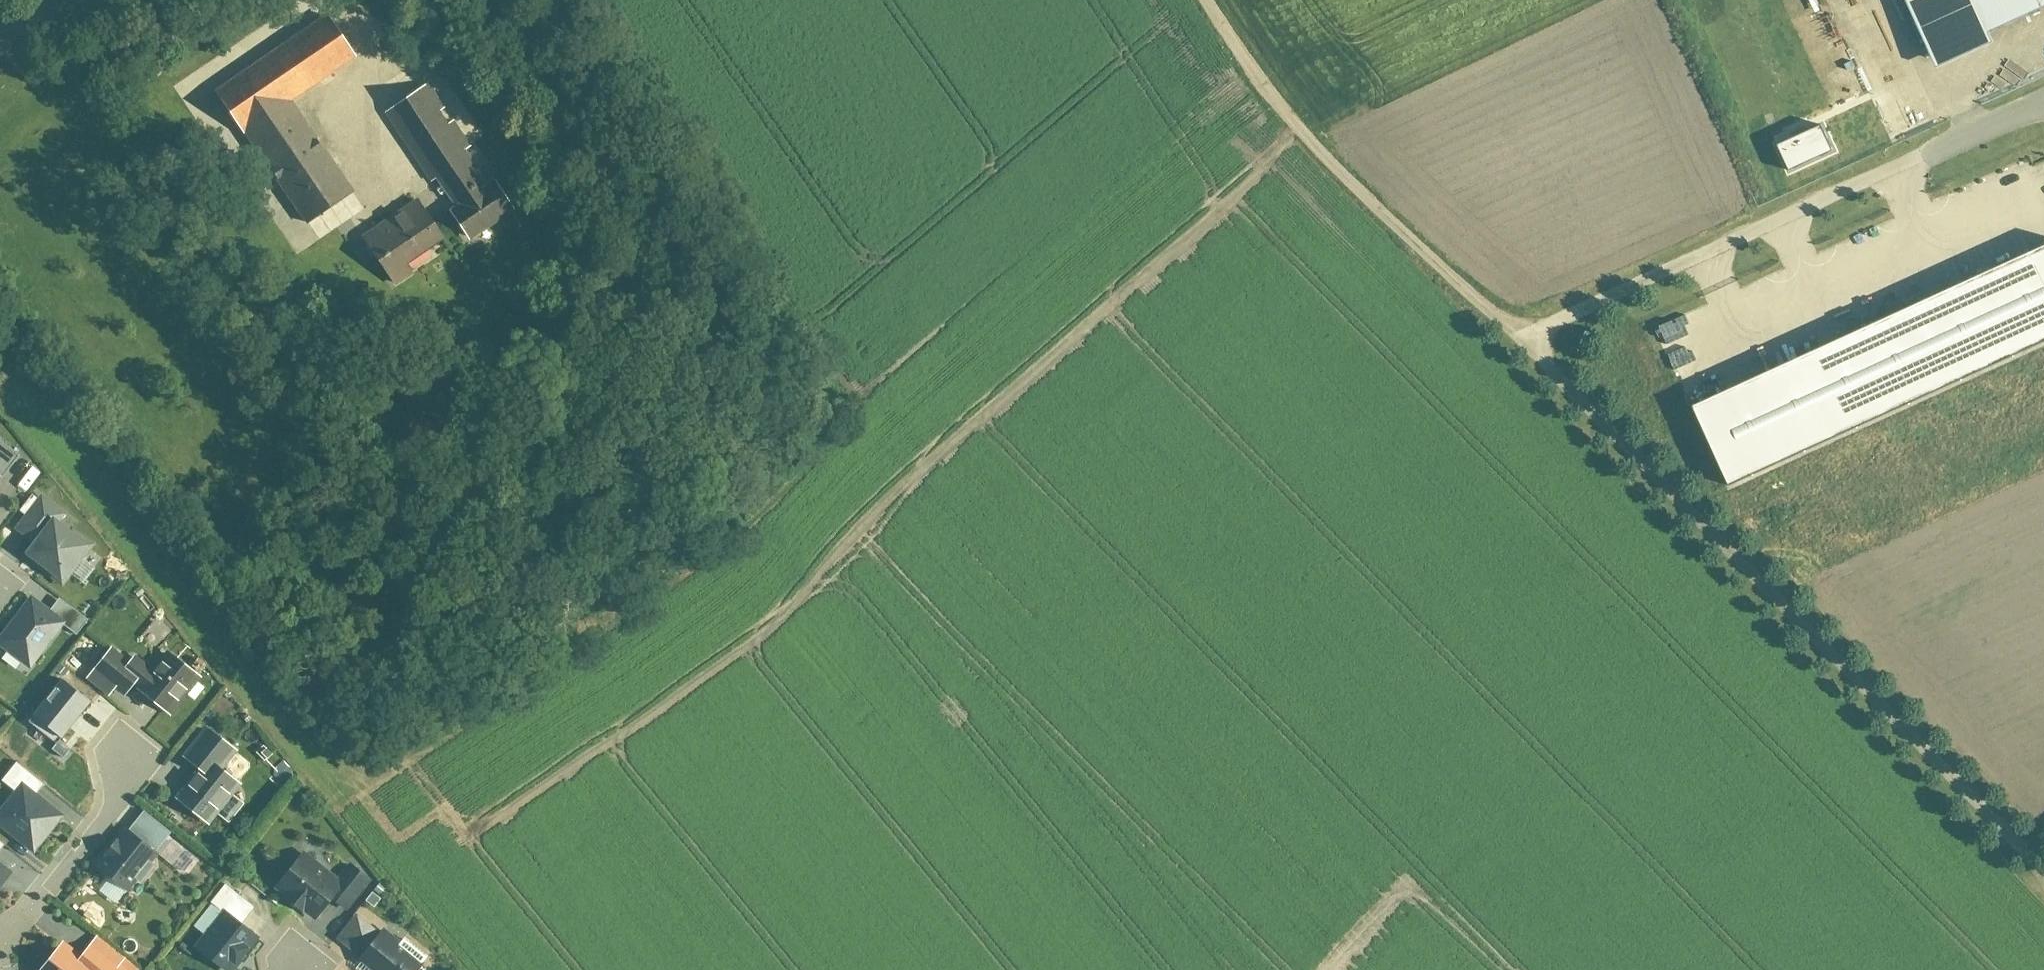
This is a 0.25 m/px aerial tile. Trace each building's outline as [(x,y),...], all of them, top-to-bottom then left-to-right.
[(1987,35),(2043,12),(2043,0),(1973,0),(1987,35)] [(357,190),(294,106),(358,59),(325,16),(218,96),(250,138),(260,130),(323,215),(357,190)] [(385,117),(436,184),(364,238),(393,276),(463,224),(475,240),(523,204),(432,82),(385,117)] [(2043,339),(2043,249),(1697,409),(1732,483),(2043,339)] [(53,514),(24,553),(64,582),(93,543),(53,514)] [(0,638),(0,641),(34,667),(68,622),(33,595),(0,638)] [(137,662),(115,645),(90,677),(112,694),(137,662)] [(204,677),(170,652),(142,690),(176,715),(204,677)] [(56,745),(90,702),(62,679),(28,722),(56,745)] [(182,802),(211,824),(242,782),(213,760),(182,802)] [(35,850),(64,812),(24,781),(0,813),(0,824),(35,850)] [(98,864),(127,888),(159,850),(130,826),(98,864)] [(311,847),(278,891),(320,922),(337,900),(348,908),(363,887),(311,847)] [(0,859),(0,890),(14,869),(0,859)] [(254,908),(225,883),(211,898),(240,923),(254,908)] [(256,938),(227,913),(198,947),(225,969),(229,969),(256,938)] [(430,964),(391,932),(385,938),(360,918),(342,940),(366,960),(364,962),(367,963),(361,969),(426,969),(430,964)] [(61,945),(42,969),(94,969),(61,945)]
